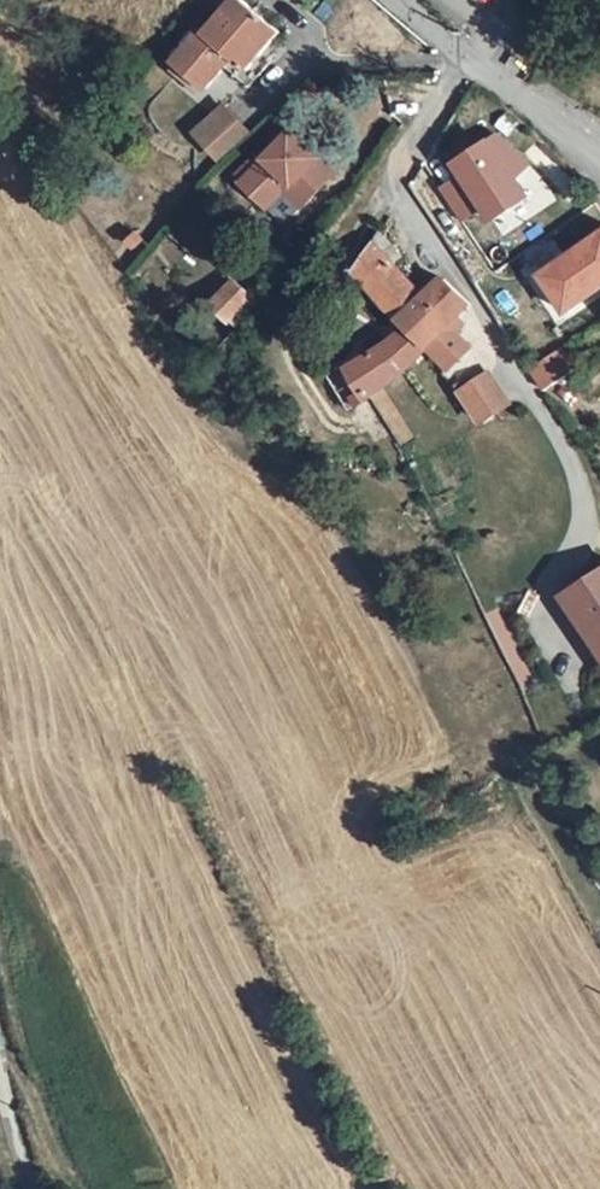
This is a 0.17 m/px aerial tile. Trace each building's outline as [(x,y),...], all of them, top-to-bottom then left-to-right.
[(175,65),(208,90),(235,57),(252,70),(279,38),(283,31),(243,0),(236,0),(207,36),(200,31),(175,65)] [(227,110),(200,137),(216,153),(242,126),(227,110)] [(252,137),(242,126),(216,153),(226,163),(252,137)] [(331,173),(284,134),(236,183),(266,212),(280,196),(300,212),(331,173)] [(494,135),(446,164),(484,225),(527,197),(515,180),(529,163),(494,135)] [(531,275),(559,316),(599,289),(599,227),(531,275)] [(381,235),(355,273),(400,329),(425,303),(396,270),(407,260),(381,235)] [(233,315),(252,293),(235,276),(214,298),(233,315)] [(400,329),(403,334),(430,353),(432,352),(459,323),(472,311),(445,284),(425,303),(400,329)] [(466,329),(459,323),(432,352),(453,372),(473,352),(458,337),(466,329)] [(351,370),(370,400),(406,378),(430,353),(403,334),(391,347),(351,370)] [(351,370),(344,364),(330,375),(355,410),(370,400),(351,370)] [(494,377),(467,396),(488,426),(515,407),(494,377)] [(570,602),(595,638),(599,634),(599,581),(570,602)]
